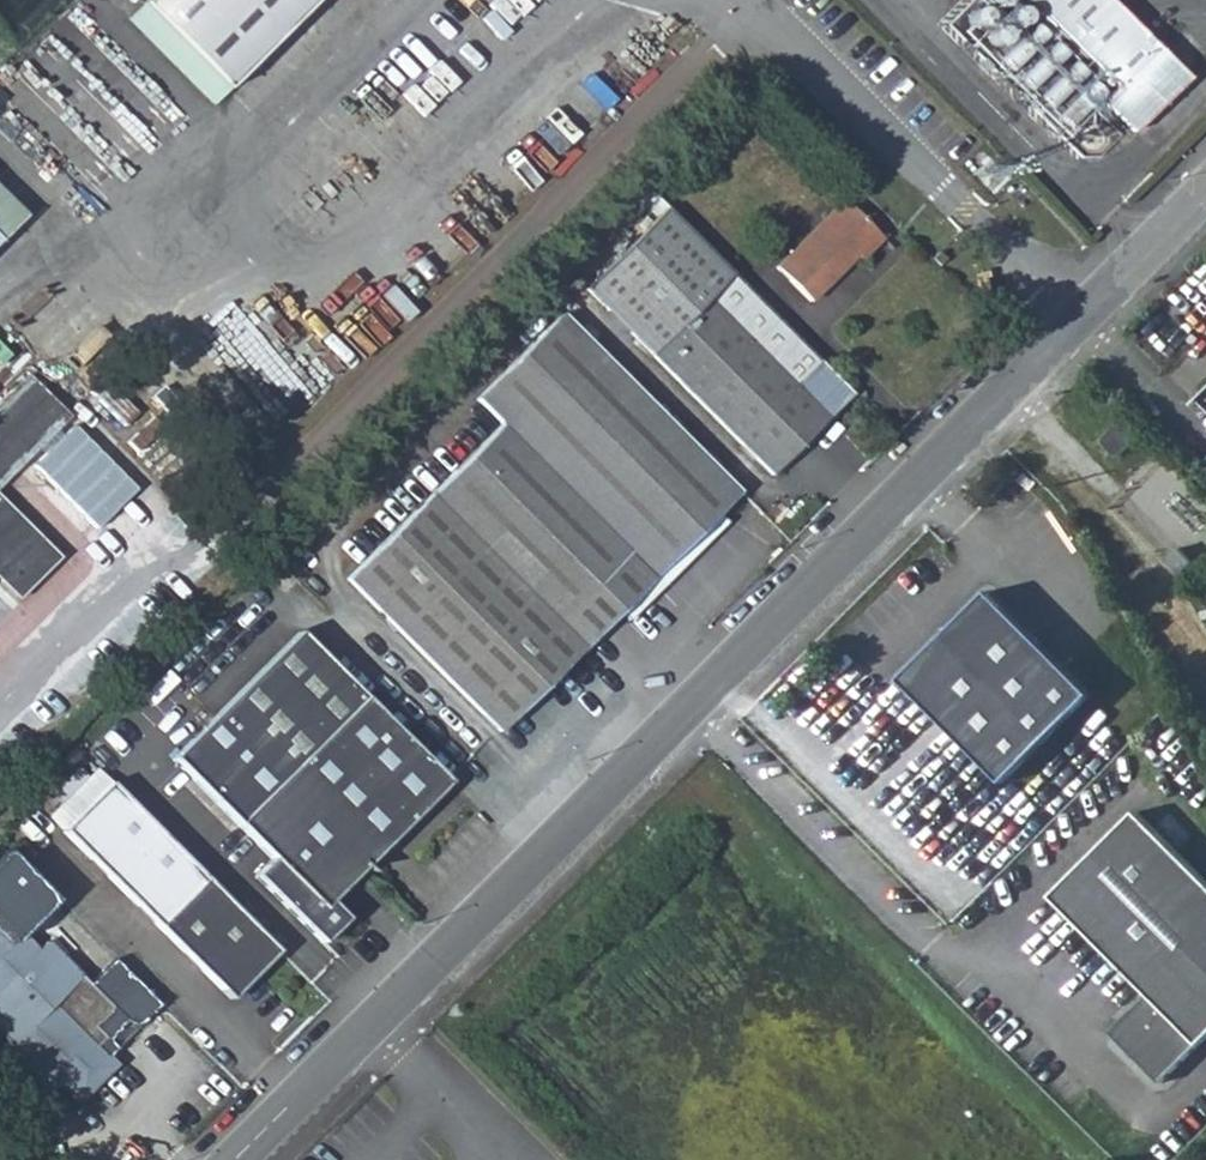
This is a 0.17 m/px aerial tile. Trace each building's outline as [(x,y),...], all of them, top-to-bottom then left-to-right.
[(136,23),(222,107),(329,0),(159,0),(136,23)] [(1135,136),(1187,83),(1104,0),(1028,0),(1121,92),(1106,107),(1135,136)] [(770,484),(797,458),(823,434),(851,406),(816,372),(789,398),(694,301),(720,276),(653,210),(575,287),(770,484)] [(839,212),(803,248),(836,281),(851,266),(857,271),(878,250),(839,212)] [(808,309),(836,281),(803,248),(774,278),(808,309)] [(959,282),(949,291),(959,301),(969,291),(959,282)] [(587,313),(569,330),(600,361),(618,344),(587,313)] [(600,361),(569,330),(481,417),(507,444),(454,495),(439,510),(352,594),(505,749),(655,595),(667,607),(731,542),(721,531),(745,508),(600,361)] [(0,570),(25,595),(62,560),(0,496),(33,463),(71,425),(29,382),(0,410),(0,570)] [(159,412),(146,423),(159,433),(169,423),(159,412)] [(71,425),(33,463),(100,527),(139,490),(71,425)] [(1111,436),(1096,451),(1112,466),(1127,451),(1111,436)] [(431,502),(439,510),(454,495),(446,487),(431,502)] [(1174,557),(1163,569),(1177,582),(1189,570),(1174,557)] [(943,644),(901,685),(1004,789),(1093,700),(989,597),(959,627),(943,644)] [(940,632),(943,644),(959,627),(940,632)] [(363,877),(448,793),(299,644),(172,771),(236,835),(270,869),(254,886),(321,954),(346,930),(328,912),(363,877)] [(62,831),(158,930),(205,883),(110,783),(62,831)] [(1053,898),(1151,994),(1113,1034),(1164,1084),(1205,1041),(1205,880),(1137,812),(1053,898)] [(12,1043),(4,1050),(40,1085),(51,1073),(82,1105),(122,1068),(111,1059),(121,1049),(110,1039),(131,1020),(139,1028),(163,1005),(118,962),(92,988),(43,942),(34,951),(22,938),(60,903),(13,851),(0,864),(0,1032),(12,1043)] [(277,955),(205,883),(158,930),(230,1002),(277,955)]
